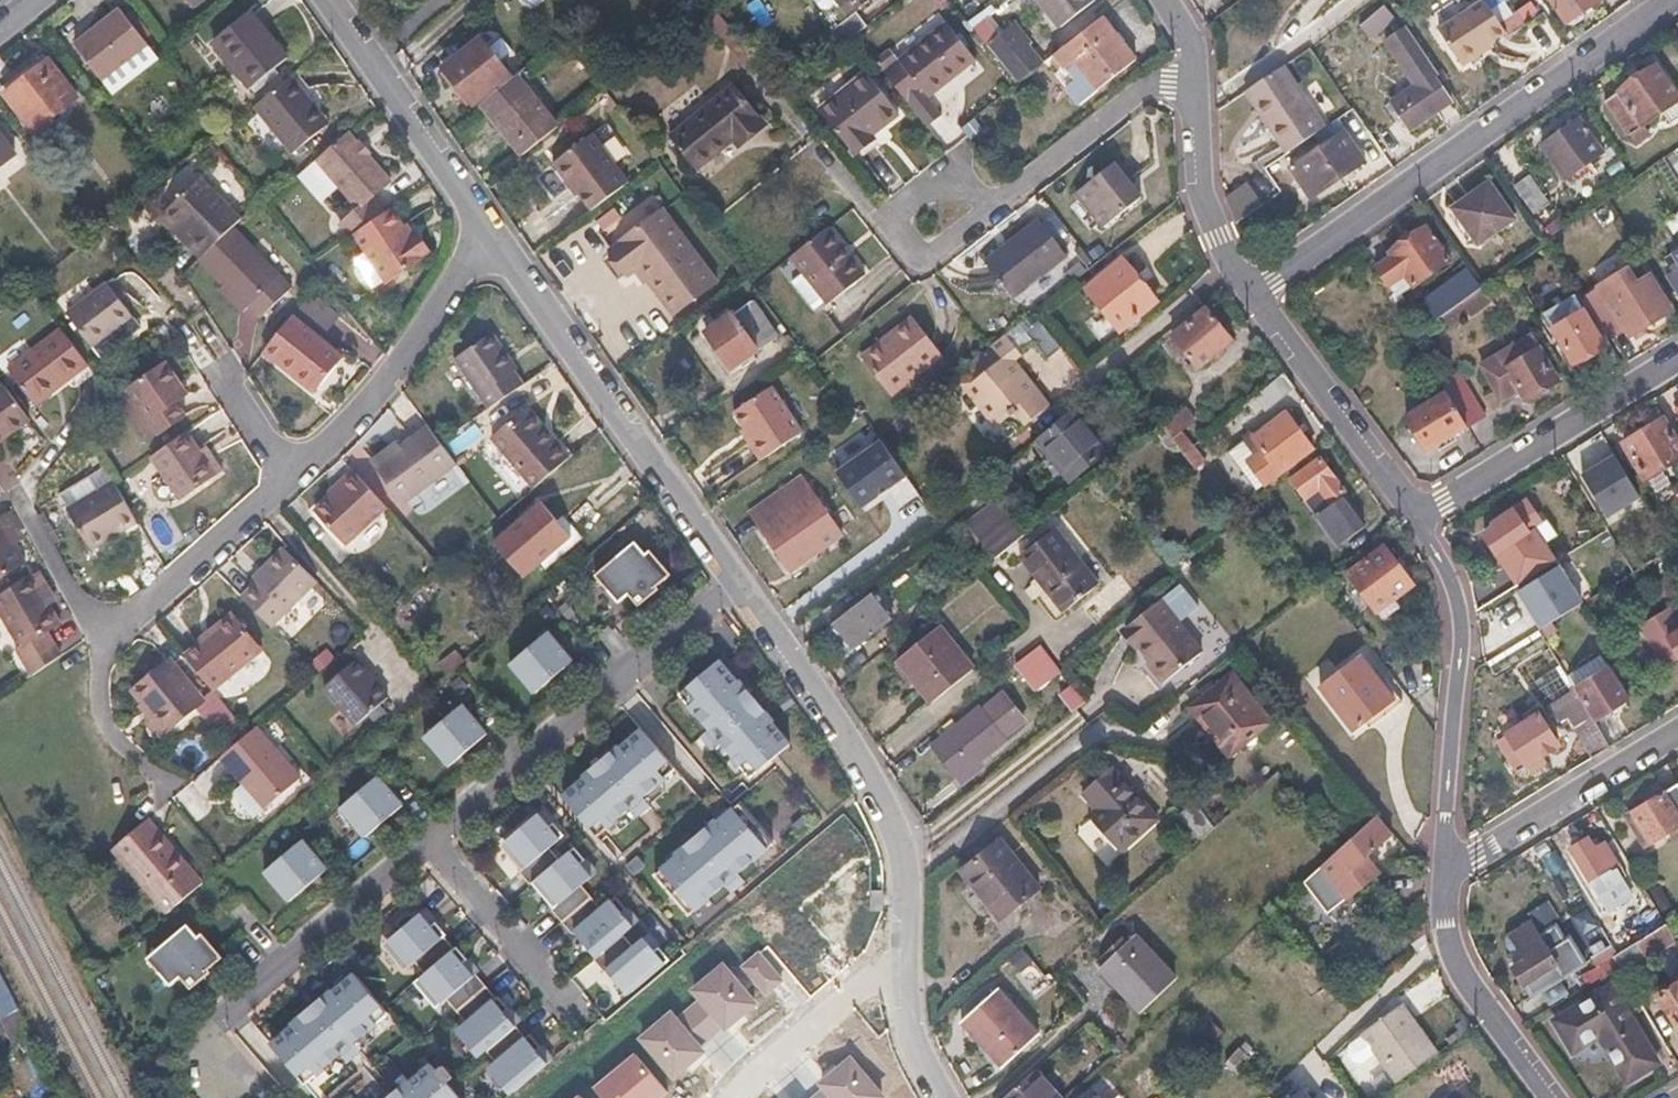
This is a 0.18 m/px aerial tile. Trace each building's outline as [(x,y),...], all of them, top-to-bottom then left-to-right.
[(849,14),(837,0),(806,0),(829,30),(849,14)] [(855,10),(867,0),(837,0),(849,14),(855,10)] [(1045,2),(1035,8),(1051,32),(1091,5),(1088,0),(1044,0),(1045,2)] [(1487,35),(1502,24),(1485,0),(1471,0),(1435,24),(1459,59),(1478,47),(1475,42),(1487,35)] [(1502,0),(1492,7),(1506,28),(1516,22),(1502,0)] [(1565,21),(1577,26),(1584,21),(1581,17),(1586,13),(1582,7),(1593,0),(1550,0),(1565,21)] [(1360,26),(1371,40),(1396,20),(1385,6),(1360,26)] [(75,44),(113,94),(160,59),(121,9),(75,44)] [(855,10),(849,14),(829,30),(841,45),(855,33),(867,24),(855,10)] [(269,73),(289,58),(250,11),(213,41),(240,75),(235,78),(246,93),(251,88),(256,95),(275,79),(269,73)] [(996,16),(1015,42),(1018,39),(1009,28),(1012,26),(1002,12),(996,16)] [(1019,81),(1044,62),(1029,42),(1021,49),(1015,42),(996,16),(978,31),(1019,81)] [(1103,16),(1055,54),(1065,67),(1073,60),(1082,72),(1065,86),(1078,104),(1136,59),(1103,16)] [(885,72),(907,100),(923,87),(929,94),(974,58),(946,23),(885,72)] [(1436,71),(1404,25),(1383,40),(1415,86),(1392,102),(1410,128),(1451,102),(1433,73),(1436,71)] [(1475,42),(1478,47),(1490,39),(1487,35),(1475,42)] [(444,68),(471,103),(508,74),(481,39),(444,68)] [(6,93),(34,130),(79,97),(50,60),(6,93)] [(1329,122),(1290,63),(1251,89),(1291,149),(1329,122)] [(1627,135),(1677,100),(1677,96),(1657,64),(1604,101),(1627,135)] [(872,134),(898,114),(866,72),(819,108),(855,155),(876,139),(872,134)] [(521,155),(559,125),(517,73),(480,103),(521,155)] [(293,153),(324,129),(307,107),(313,102),(293,77),(257,106),(293,153)] [(731,139),(739,148),(767,125),(734,85),(671,138),(696,169),(731,139)] [(307,107),(324,129),(330,125),(313,102),(307,107)] [(1542,145),(1565,177),(1602,151),(1580,119),(1542,145)] [(354,236),(389,212),(373,192),(391,176),(369,153),(366,153),(359,145),(358,140),(351,132),(301,176),(323,202),(342,185),(358,205),(340,221),(354,236)] [(1290,172),(1312,202),(1366,162),(1344,132),(1290,172)] [(16,154),(0,134),(0,166),(16,154)] [(593,209),(629,183),(592,135),(554,164),(572,187),(578,183),(584,191),(581,193),(593,209)] [(366,153),(369,153),(375,148),(363,136),(358,140),(359,145),(366,153)] [(1516,162),(1505,169),(1521,192),(1532,184),(1516,162)] [(1074,192),(1103,228),(1139,199),(1110,163),(1074,192)] [(165,212),(208,254),(236,226),(243,219),(201,176),(165,212)] [(1452,206),(1477,243),(1514,218),(1489,181),(1452,206)] [(1238,220),(1259,206),(1243,182),(1228,192),(1238,220)] [(578,195),(581,193),(584,191),(578,183),(572,187),(578,195)] [(1593,214),(1600,225),(1615,216),(1608,204),(1593,214)] [(389,212),(354,236),(387,284),(424,261),(423,258),(427,255),(414,236),(409,240),(403,229),(391,211),(389,212)] [(643,270),(653,283),(678,316),(721,283),(667,212),(618,249),(638,274),(643,270)] [(984,261),(1012,297),(1065,255),(1038,220),(984,261)] [(226,284),(250,308),(284,273),(236,226),(208,254),(202,260),(226,284)] [(409,240),(414,236),(407,226),(403,229),(409,240)] [(1426,226),(1389,250),(1392,255),(1376,266),(1396,296),(1449,260),(1426,226)] [(827,228),(790,258),(802,274),(824,300),(826,304),(864,274),(827,228)] [(1666,259),(1672,270),(1664,274),(1677,297),(1677,251),(1666,259)] [(1095,279),(1085,287),(1121,331),(1158,301),(1123,256),(1095,279)] [(1085,287),(1095,279),(1083,266),(1069,277),(1080,291),(1085,287)] [(1444,317),(1463,303),(1484,288),(1470,267),(1423,301),(1438,321),(1444,317)] [(1595,313),(1613,340),(1628,330),(1631,334),(1673,309),(1652,274),(1638,283),(1630,268),(1600,287),(1611,303),(1595,313)] [(647,286),(653,283),(643,270),(638,274),(647,286)] [(30,289),(39,281),(32,271),(21,280),(29,290),(30,289)] [(824,300),(802,274),(791,282),(813,309),(824,300)] [(68,313),(94,346),(133,315),(107,282),(68,313)] [(245,312),(250,308),(226,284),(221,288),(245,312)] [(313,294),(268,348),(294,369),(292,372),(314,391),(344,355),(323,338),(340,316),(313,294)] [(1463,303),(1444,317),(1450,326),(1469,313),(1463,303)] [(1173,335),(1197,366),(1231,338),(1207,309),(1173,335)] [(731,369),(759,350),(733,311),(705,330),(731,369)] [(1553,329),(1572,361),(1603,344),(1584,311),(1553,329)] [(862,355),(890,393),(939,355),(912,318),(862,355)] [(1046,358),(1060,347),(1038,319),(1024,329),(1046,358)] [(61,381),(64,385),(90,366),(62,330),(10,370),(35,402),(61,381)] [(1012,406),(1025,422),(1047,403),(1018,366),(1015,368),(1008,358),(1018,351),(1002,331),(988,342),(946,375),(959,393),(965,388),(975,401),(978,400),(994,421),(1006,411),(1012,406)] [(1478,364),(1499,398),(1517,387),(1525,399),(1555,380),(1527,334),(1478,364)] [(482,415),(518,390),(502,365),(506,363),(490,339),(450,365),(482,415)] [(176,402),(189,395),(166,362),(129,388),(160,434),(186,417),(176,402)] [(1448,392),(1466,423),(1481,415),(1457,375),(1442,384),(1448,392)] [(61,381),(35,402),(38,406),(64,385),(61,381)] [(754,441),(750,443),(761,461),(803,434),(773,387),(735,411),(746,429),(754,441)] [(9,440),(32,423),(8,389),(0,394),(0,437),(4,434),(9,440)] [(1466,423),(1448,392),(1406,417),(1426,449),(1467,424),(1466,423)] [(1019,427),(1025,422),(1012,406),(1006,411),(1019,427)] [(1193,445),(1201,438),(1190,424),(1197,419),(1186,406),(1162,425),(1183,452),(1193,445)] [(1075,407),(1037,439),(1069,480),(1108,449),(1075,407)] [(533,490),(566,462),(545,435),(548,432),(530,410),(492,441),(533,490)] [(1246,441),(1257,456),(1249,462),(1265,483),(1314,448),(1287,411),(1246,441)] [(1677,458),(1677,438),(1664,417),(1621,443),(1644,479),(1677,458)] [(400,447),(373,467),(402,505),(456,464),(440,443),(427,426),(400,447)] [(742,432),(750,443),(754,441),(746,429),(742,432)] [(182,499),(217,475),(202,453),(188,433),(153,457),(182,499)] [(0,437),(0,447),(9,440),(4,434),(0,437)] [(1257,456),(1246,441),(1245,439),(1229,450),(1257,489),(1265,483),(1249,462),(1257,456)] [(908,476),(882,440),(837,472),(863,508),(908,476)] [(369,461),(373,467),(400,447),(396,441),(369,461)] [(1193,445),(1183,452),(1196,469),(1206,461),(1193,445)] [(202,453),(217,475),(221,473),(206,451),(202,453)] [(1614,455),(1581,474),(1606,516),(1639,496),(1614,455)] [(1330,502),(1340,494),(1344,491),(1320,457),(1291,478),(1305,497),(1320,487),(1330,502)] [(346,544),(387,508),(358,475),(316,511),(346,544)] [(750,512),(791,571),(843,534),(802,475),(750,512)] [(93,554),(139,526),(114,483),(67,511),(93,554)] [(1331,503),(1320,487),(1305,497),(1303,498),(1314,515),(1331,503)] [(1340,494),(1330,502),(1331,503),(1314,515),(1312,516),(1334,547),(1363,526),(1340,494)] [(996,558),(1024,534),(996,499),(966,522),(996,558)] [(494,542),(524,577),(572,536),(543,501),(494,542)] [(1510,508),(1491,521),(1495,527),(1483,535),(1507,569),(1538,548),(1510,508)] [(5,515),(20,541),(24,539),(9,513),(5,515)] [(5,515),(0,518),(0,578),(25,565),(14,544),(20,541),(5,515)] [(1056,529),(1021,556),(1062,610),(1098,583),(1056,529)] [(635,542),(595,577),(619,605),(629,596),(639,608),(660,590),(657,588),(671,576),(650,551),(646,555),(635,542)] [(1388,544),(1351,572),(1380,610),(1417,583),(1388,544)] [(243,600),(272,629),(318,583),(285,549),(264,571),(268,575),(256,588),(243,600)] [(1546,625),(1583,602),(1628,574),(1632,571),(1623,556),(1537,611),(1546,625)] [(252,583),(256,588),(268,575),(264,571),(252,583)] [(56,644),(48,632),(62,623),(50,603),(43,590),(50,586),(42,573),(0,597),(0,605),(24,647),(17,651),(24,663),(56,644)] [(43,590),(50,603),(57,600),(50,586),(43,590)] [(872,593),(822,631),(840,657),(891,619),(872,593)] [(1202,652),(1159,599),(1121,629),(1164,683),(1202,652)] [(1671,610),(1641,627),(1662,666),(1677,656),(1677,621),(1671,610)] [(185,657),(213,692),(268,649),(240,614),(185,657)] [(932,702),(974,668),(938,625),(896,659),(932,702)] [(548,632),(510,665),(535,694),(573,662),(548,632)] [(62,654),(56,644),(24,663),(31,675),(62,654)] [(1039,647),(1016,666),(1026,678),(1049,659),(1039,647)] [(1363,657),(1322,687),(1352,728),(1393,698),(1363,657)] [(163,735),(204,704),(170,659),(131,691),(142,705),(145,702),(153,712),(147,717),(151,721),(149,727),(155,736),(163,735)] [(357,660),(324,687),(355,724),(387,697),(357,660)] [(737,682),(719,661),(679,695),(709,730),(701,737),(713,751),(721,744),(750,779),(773,760),(790,745),(772,724),(775,721),(740,680),(737,682)] [(1575,691),(1593,720),(1629,697),(1608,666),(1573,688),(1575,691)] [(1232,673),(1190,707),(1229,754),(1271,720),(1232,673)] [(412,689),(420,699),(432,690),(424,679),(412,689)] [(1060,693),(1073,710),(1085,701),(1072,683),(1060,693)] [(1610,746),(1593,720),(1575,691),(1550,706),(1560,721),(1566,718),(1590,758),(1610,746)] [(933,745),(958,775),(1005,736),(1025,719),(1004,694),(983,711),(979,706),(933,745)] [(462,705),(424,737),(449,767),(487,735),(462,705)] [(1495,742),(1514,772),(1557,744),(1537,714),(1495,742)] [(245,784),(266,808),(301,778),(257,726),(247,735),(222,756),(245,784)] [(585,780),(563,798),(597,838),(630,810),(636,818),(651,806),(644,798),(677,770),(643,730),(621,749),(619,746),(582,777),(585,780)] [(1005,736),(958,775),(964,782),(1011,743),(1005,736)] [(1112,767),(1083,792),(1097,809),(1089,815),(1120,850),(1157,818),(1112,767)] [(403,806),(378,776),(340,809),(365,838),(403,806)] [(1677,826),(1677,785),(1677,783),(1630,811),(1650,843),(1677,826)] [(261,813),(266,808),(245,784),(240,789),(261,813)] [(655,874),(689,914),(724,885),(730,893),(745,881),(738,873),(773,843),(739,803),(718,821),(715,818),(674,853),(676,856),(655,874)] [(536,880),(559,860),(550,849),(564,837),(542,811),(504,843),(526,868),(519,873),(530,885),(536,880)] [(1643,848),(1650,843),(1630,811),(1623,815),(1643,848)] [(1393,833),(1378,815),(1340,850),(1302,884),(1326,915),(1378,874),(1364,856),(1393,833)] [(155,835),(160,830),(150,819),(145,822),(155,835)] [(204,882),(191,867),(186,870),(169,851),(173,846),(160,830),(155,835),(145,822),(120,843),(113,850),(167,914),(204,882)] [(1610,869),(1615,866),(1617,864),(1604,842),(1593,848),(1587,837),(1569,847),(1607,911),(1632,895),(1620,875),(1615,878),(1610,869)] [(304,839),(265,872),(290,901),(329,869),(304,839)] [(1003,840),(963,870),(1000,917),(1039,887),(1003,840)] [(186,870),(191,867),(173,846),(169,851),(186,870)] [(559,860),(536,880),(557,905),(551,910),(562,923),(591,898),(581,886),(596,874),(574,848),(559,860)] [(1615,878),(1620,875),(1615,866),(1610,869),(1615,878)] [(1649,891),(1661,912),(1673,905),(1661,884),(1649,891)] [(601,909),(591,898),(562,923),(572,935),(578,930),(600,955),(623,935),(637,923),(616,897),(601,909)] [(425,974),(455,949),(445,937),(447,936),(425,910),(388,942),(409,968),(415,963),(425,974)] [(1512,967),(1529,996),(1581,966),(1566,939),(1560,942),(1552,927),(1535,936),(1529,923),(1509,934),(1524,961),(1512,967)] [(188,924),(147,959),(171,986),(181,978),(191,990),(212,972),(210,970),(224,958),(203,933),(198,937),(188,924)] [(1618,967),(1622,973),(1674,941),(1664,925),(1616,956),(1613,957),(1618,967)] [(633,947),(623,935),(600,955),(593,960),(604,973),(610,967),(631,992),(669,960),(647,935),(633,947)] [(1135,935),(1101,967),(1142,1011),(1176,978),(1135,935)] [(457,1012),(487,987),(477,975),(479,973),(457,947),(455,949),(425,974),(419,979),(441,1005),(447,1000),(457,1012)] [(759,953),(743,966),(766,997),(784,984),(759,953)] [(759,1006),(725,961),(690,988),(699,1000),(676,1018),(669,1009),(634,1039),(673,1083),(709,1053),(701,1045),(721,1031),(725,1035),(759,1006)] [(28,1031),(0,973),(0,1020),(12,1044),(28,1031)] [(356,974),(334,992),(332,989),(290,1024),(293,1027),(272,1045),(306,1085),(340,1055),(347,1063),(361,1051),(355,1043),(389,1014),(356,974)] [(1656,994),(1677,1031),(1677,981),(1656,994)] [(1611,986),(1555,1021),(1573,1052),(1597,1038),(1625,1084),(1657,1064),(1611,986)] [(516,1026),(521,1022),(499,997),(497,998),(487,987),(457,1012),(467,1024),(461,1029),(483,1054),(487,1051),(516,1026)] [(998,990),(963,1021),(1003,1065),(1038,1033),(998,990)] [(1396,1083),(1435,1054),(1401,1006),(1361,1034),(1396,1083)] [(526,1038),(516,1026),(487,1051),(497,1063),(493,1066),(515,1092),(552,1060),(531,1034),(526,1038)] [(636,1055),(595,1087),(604,1097),(660,1097),(666,1093),(636,1055)] [(852,1055),(816,1082),(823,1091),(815,1097),(886,1097),(887,1097),(852,1055)] [(447,1082),(438,1070),(432,1064),(411,1082),(409,1080),(387,1097),(461,1097),(447,1082)] [(447,1082),(453,1077),(443,1065),(438,1070),(447,1082)] [(1036,1068),(1003,1097),(1063,1097),(1036,1068)] [(1303,1088),(1289,1097),(1310,1097),(1303,1088)]
